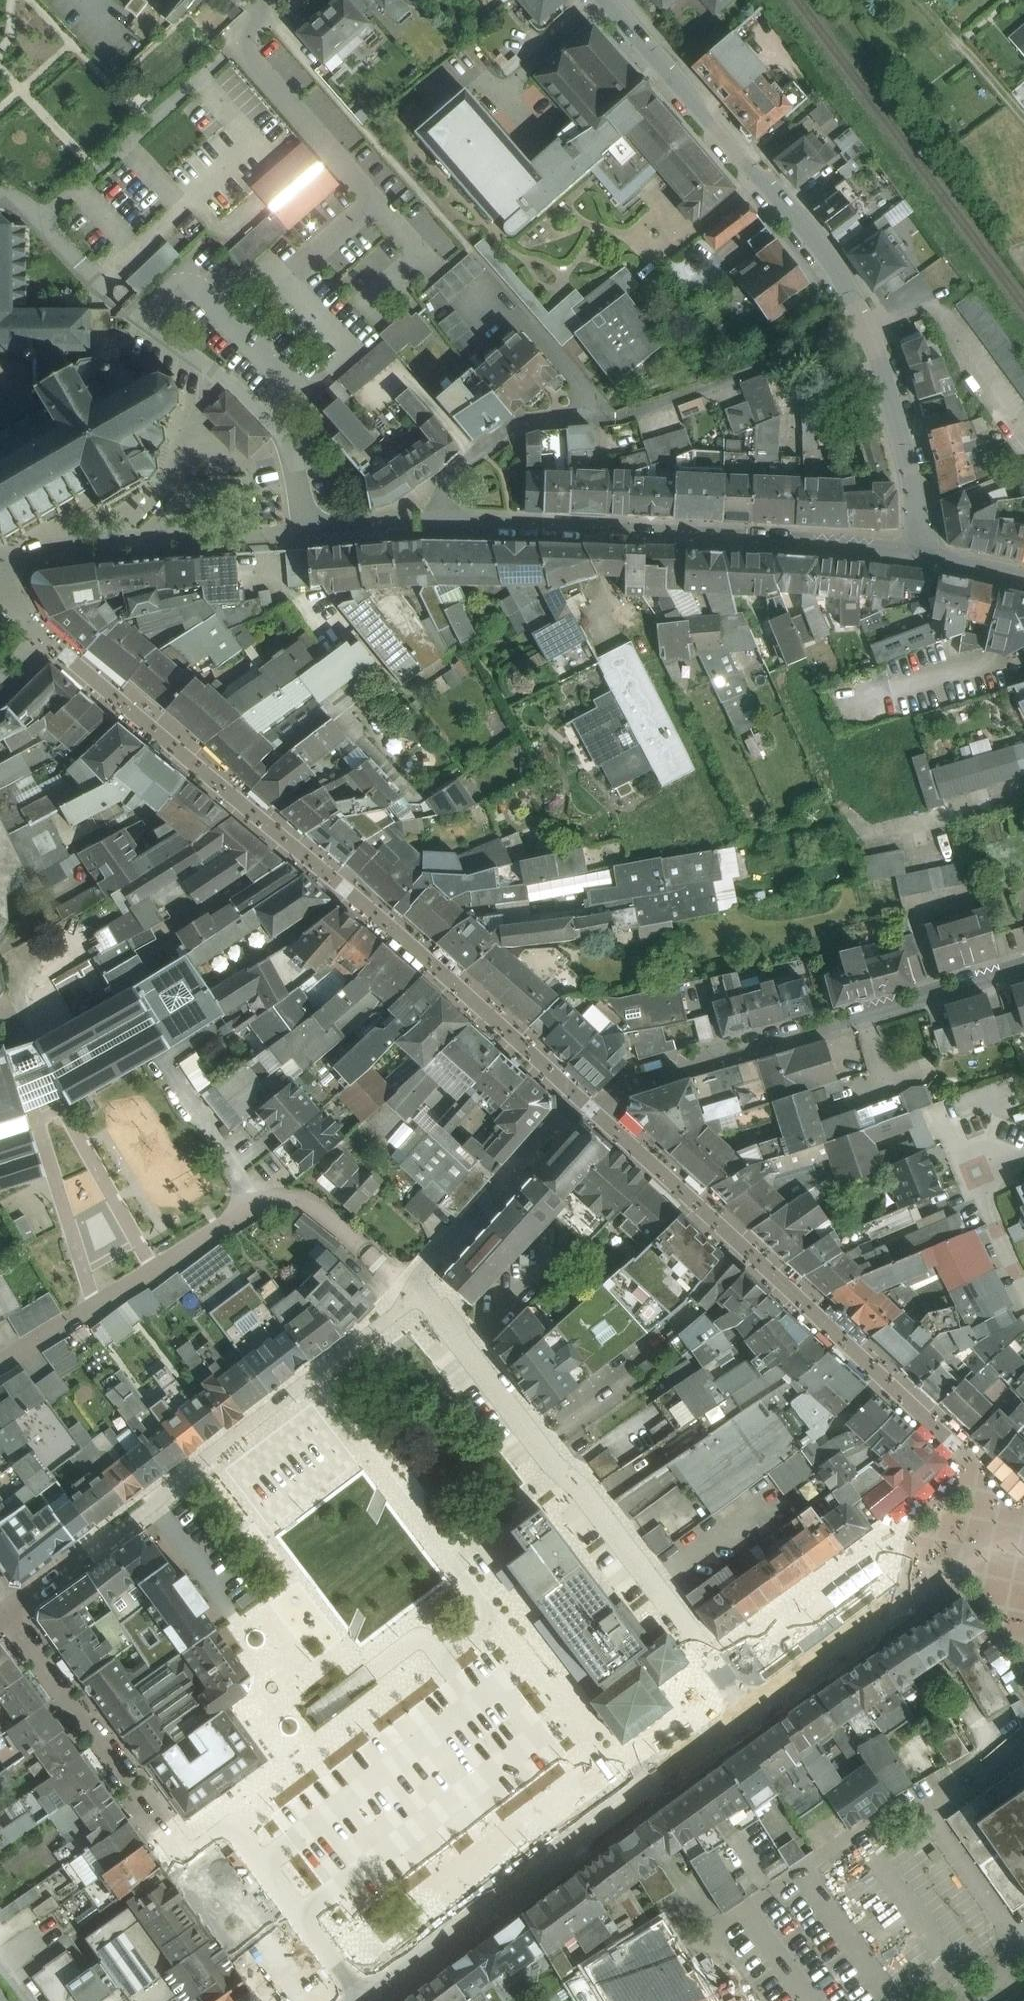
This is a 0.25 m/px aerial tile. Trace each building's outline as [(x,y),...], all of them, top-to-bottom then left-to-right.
[(170,4),(161,16),(172,25),(186,10),(195,0),(165,0),(170,4)] [(345,0),(337,0),(320,15),(353,52),(374,34),(345,0)] [(385,9),(386,9),(396,20),(407,10),(405,7),(412,0),(378,0),(385,9)] [(524,6),(515,13),(525,25),(529,21),(536,30),(537,30),(539,31),(540,31),(541,31),(543,30),(562,13),(556,7),(564,0),(519,0),(524,6)] [(663,11),(676,0),(653,0),(663,11)] [(714,14),(731,0),(702,0),(714,14)] [(760,7),(751,15),(754,18),(760,13),(763,15),(765,13),(760,7)] [(353,52),(320,15),(298,34),(331,72),(353,52)] [(754,18),(751,15),(731,33),(762,67),(781,50),(754,18)] [(1003,41),(1023,60),(1023,18),(1003,41)] [(526,159),(469,94),(442,118),(437,113),(414,133),(437,160),(442,156),(456,173),(452,176),(492,223),(499,216),(505,223),(504,225),(503,227),(503,229),(503,231),(504,233),(506,235),(508,236),(511,237),(513,236),(515,235),(596,165),(620,193),(653,165),(685,202),(679,207),(692,222),(699,217),(700,218),(733,189),(678,124),(679,123),(663,104),(662,105),(649,91),(651,89),(649,87),(647,89),(636,77),(638,75),(636,73),(635,74),(592,26),(534,77),(585,134),(579,138),(578,138),(564,147),(557,140),(526,167),(522,162),(526,159)] [(731,33),(693,66),(726,104),(758,77),(765,71),(762,67),(731,33)] [(508,61),(501,53),(493,59),(507,76),(522,62),(515,54),(508,61)] [(758,77),(726,104),(740,120),(740,121),(742,124),(740,126),(740,131),(745,137),(750,137),(752,135),(755,138),(783,114),(786,117),(807,99),(792,82),(780,91),(781,91),(775,96),(758,77)] [(850,129),(834,141),(842,151),(858,139),(850,129)] [(820,148),(809,134),(804,138),(799,132),(782,146),(787,152),(775,161),(796,187),(807,178),(811,178),(814,177),(815,175),(817,173),(818,171),(818,169),(835,156),(825,144),(820,148)] [(842,151),(839,153),(847,162),(865,148),(858,139),(842,151)] [(301,144),(252,187),(252,186),(251,187),(252,189),(252,188),(288,230),(339,185),(302,143),(301,144)] [(845,179),(826,194),(830,198),(814,211),(834,237),(859,218),(849,206),(859,198),(845,179)] [(746,202),(703,236),(714,250),(757,216),(746,202)] [(24,353),(87,352),(89,354),(96,356),(96,360),(103,366),(106,365),(109,365),(111,368),(120,367),(121,362),(120,362),(120,347),(128,347),(128,329),(117,329),(117,317),(111,317),(110,311),(91,311),(89,309),(88,310),(27,311),(27,301),(29,301),(29,298),(27,298),(27,286),(29,286),(29,283),(27,283),(26,271),(29,271),(29,269),(26,269),(26,257),(29,257),(29,254),(26,254),(26,243),(28,243),(28,240),(26,240),(26,228),(28,228),(28,226),(26,226),(26,223),(23,223),(23,226),(16,226),(15,223),(10,225),(1,216),(3,212),(0,211),(0,353),(24,353)] [(272,212),(228,252),(244,270),(288,230),(272,212)] [(883,216),(843,246),(849,255),(880,233),(881,234),(891,227),(883,216)] [(766,227),(747,242),(756,254),(732,273),(765,316),(773,318),(780,313),(780,305),(808,283),(766,227)] [(849,255),(848,256),(872,290),(884,281),(892,292),(918,274),(898,246),(902,243),(891,227),(881,234),(880,233),(849,255)] [(169,239),(130,283),(142,294),(181,250),(169,239)] [(548,313),(483,239),(474,247),(562,346),(575,334),(577,333),(623,297),(616,288),(609,279),(583,299),(576,290),(548,313)] [(643,252),(625,267),(632,276),(639,285),(658,271),(643,252)] [(435,281),(449,298),(484,271),(471,253),(435,281)] [(625,267),(609,279),(616,288),(632,276),(625,267)] [(632,276),(616,288),(623,297),(626,295),(639,285),(632,276)] [(577,333),(575,334),(612,384),(663,344),(626,295),(623,297),(577,333)] [(974,295),(958,306),(1023,396),(1023,362),(974,295)] [(417,307),(384,335),(400,353),(414,341),(419,346),(437,330),(417,307)] [(464,347),(478,335),(457,309),(443,321),(464,347)] [(931,361),(919,333),(900,341),(910,367),(919,400),(940,394),(943,397),(956,393),(950,377),(948,378),(942,358),(931,361)] [(521,334),(476,374),(485,385),(511,415),(547,384),(557,376),(521,334)] [(384,340),(338,379),(353,396),(398,357),(384,340)] [(142,493),(144,492),(141,487),(143,486),(142,483),(149,483),(151,486),(154,484),(152,480),(158,473),(162,474),(163,470),(159,469),(158,459),(160,458),(161,454),(160,452),(166,445),(170,446),(171,441),(166,439),(165,431),(169,429),(167,425),(163,427),(160,425),(159,423),(166,419),(169,424),(173,421),(170,416),(176,409),(182,411),(184,407),(178,404),(179,395),(185,394),(184,389),(178,390),(173,382),(178,377),(174,374),(169,379),(161,375),(162,368),(157,368),(156,375),(147,377),(144,371),(139,373),(143,379),(136,383),(134,381),(134,377),(138,375),(135,371),(132,373),(124,368),(125,363),(121,362),(120,367),(111,368),(109,365),(106,365),(103,366),(96,360),(96,356),(89,354),(87,352),(24,353),(25,358),(29,362),(31,362),(31,364),(34,364),(34,372),(32,372),(32,375),(34,375),(35,382),(34,382),(37,386),(35,388),(36,390),(31,393),(33,396),(38,394),(46,409),(32,417),(29,413),(25,415),(28,420),(14,428),(11,423),(7,425),(10,430),(0,436),(0,542),(2,540),(3,543),(7,540),(6,538),(20,530),(23,535),(27,532),(24,528),(38,520),(41,524),(44,522),(42,517),(56,509),(59,514),(63,512),(60,507),(74,499),(77,504),(80,501),(78,497),(93,488),(101,502),(96,505),(98,510),(103,507),(104,509),(107,508),(109,512),(111,510),(118,522),(149,505),(142,493)] [(461,357),(447,367),(462,387),(468,383),(474,392),(484,386),(479,380),(477,377),(461,357)] [(474,392),(460,402),(437,373),(423,384),(472,441),(511,415),(485,385),(484,386),(474,392)] [(763,374),(740,383),(749,409),(771,400),(773,399),(763,374)] [(445,429),(409,388),(395,400),(430,439),(413,449),(405,455),(397,460),(414,488),(438,472),(459,452),(445,429)] [(268,438),(227,393),(206,412),(218,426),(213,431),(229,449),(235,444),(247,457),(268,438)] [(702,398),(679,407),(682,417),(705,408),(702,398)] [(771,400),(749,409),(755,426),(778,417),(771,400)] [(819,400),(800,407),(803,436),(817,434),(827,430),(825,424),(819,400)] [(749,409),(722,420),(729,437),(741,432),(741,437),(755,438),(755,426),(749,409)] [(778,417),(755,426),(755,438),(754,463),(776,464),(778,417)] [(336,420),(324,431),(331,440),(343,429),(336,420)] [(858,435),(843,439),(838,420),(825,424),(827,430),(840,481),(852,478),(852,480),(869,475),(870,475),(858,435)] [(969,421),(962,423),(965,437),(969,436),(975,434),(969,421)] [(962,423),(927,432),(935,460),(962,453),(959,438),(965,437),(962,423)] [(591,427),(568,429),(569,452),(588,451),(593,450),(591,427)] [(397,460),(382,470),(380,468),(375,472),(368,465),(370,459),(343,429),(331,440),(365,478),(370,509),(390,504),(414,488),(397,460)] [(568,429),(539,431),(540,447),(540,448),(540,455),(554,454),(555,474),(545,474),(543,512),(569,513),(570,474),(569,452),(568,429)] [(685,429),(643,442),(646,448),(647,452),(673,443),(678,457),(693,450),(685,429)] [(827,430),(817,434),(820,448),(814,449),(822,480),(840,481),(827,430)] [(888,484),(873,431),(858,435),(870,475),(869,475),(872,484),(872,493),(873,493),(873,529),(897,528),(896,492),(893,492),(893,484),(888,484)] [(738,476),(724,476),(721,521),(751,522),(754,463),(755,438),(741,437),(740,450),(738,450),(738,454),(738,476)] [(540,447),(533,443),(527,439),(526,439),(527,466),(541,466),(540,455),(540,448),(540,447)] [(408,441),(400,447),(405,455),(413,449),(408,441)] [(647,452),(651,466),(676,457),(678,457),(673,443),(647,452)] [(634,456),(621,460),(620,472),(608,471),(606,515),(627,516),(629,473),(638,470),(651,466),(647,452),(646,448),(633,451),(634,456)] [(738,454),(698,452),(696,467),(692,467),(693,450),(678,457),(676,457),(675,481),(673,519),(721,521),(724,476),(738,476),(738,454)] [(588,470),(588,451),(569,452),(570,474),(569,513),(606,515),(608,471),(588,470)] [(962,453),(935,460),(941,494),(984,476),(982,471),(973,475),(971,466),(965,467),(962,453)] [(799,458),(781,457),(781,464),(776,464),(754,463),(751,522),(802,525),(804,479),(798,479),(799,458)] [(675,481),(638,478),(638,470),(629,473),(627,516),(673,519),(675,481)] [(545,474),(526,473),(525,511),(543,512),(545,474)] [(872,493),(854,494),(852,480),(852,478),(840,481),(849,527),(873,529),(873,493),(872,493)] [(822,480),(804,479),(802,525),(849,527),(840,481),(822,480)] [(988,494),(992,505),(995,503),(998,502),(1018,499),(1018,498),(1023,497),(1023,490),(1021,482),(988,494)] [(962,491),(941,500),(949,544),(965,548),(974,513),(966,511),(968,505),(962,491)] [(992,505),(974,513),(965,548),(990,554),(998,519),(992,518),(995,503),(992,505)] [(1011,526),(1013,519),(998,519),(990,554),(1022,562),(1023,553),(1023,528),(1011,526)] [(437,585),(422,558),(420,541),(387,543),(395,587),(417,585),(423,586),(419,594),(431,618),(438,632),(452,626),(444,610),(433,586),(437,585)] [(491,542),(420,541),(422,558),(437,585),(433,586),(444,610),(456,604),(447,586),(502,586),(501,583),(491,542)] [(538,543),(491,542),(501,583),(502,586),(503,587),(506,587),(531,634),(550,624),(532,592),(541,591),(557,621),(571,613),(558,588),(549,591),(538,543)] [(387,543),(355,546),(363,589),(372,601),(372,602),(394,631),(404,623),(406,621),(386,595),(386,588),(395,587),(387,543)] [(581,545),(538,543),(549,591),(558,588),(597,576),(581,545)] [(624,547),(581,545),(597,576),(610,576),(618,592),(624,590),(625,590),(624,547)] [(685,546),(644,545),(644,548),(645,548),(644,565),(657,566),(657,567),(667,568),(666,588),(684,589),(684,592),(686,551),(685,546)] [(355,546),(308,549),(307,551),(310,585),(310,590),(321,585),(401,685),(421,671),(361,597),(359,594),(358,590),(363,589),(355,546)] [(657,566),(644,565),(645,548),(644,548),(624,547),(625,590),(624,590),(624,595),(661,596),(659,603),(669,624),(683,623),(666,588),(667,568),(657,567),(657,566)] [(307,551),(286,553),(288,587),(310,585),(307,551)] [(722,553),(686,551),(684,592),(690,592),(706,593),(710,593),(710,598),(718,598),(719,593),(731,594),(732,594),(722,553)] [(236,553),(194,556),(196,586),(203,585),(204,592),(205,599),(209,605),(240,602),(240,601),(236,553)] [(768,555),(722,553),(732,594),(731,594),(736,614),(742,613),(750,612),(750,595),(766,596),(767,579),(768,555)] [(818,558),(773,555),(774,579),(779,593),(802,594),(804,601),(802,606),(815,640),(828,635),(829,635),(814,595),(818,558)] [(194,556),(142,561),(96,566),(41,574),(38,575),(37,576),(36,578),(35,580),(35,582),(35,584),(43,599),(83,590),(86,607),(105,600),(104,600),(123,595),(123,594),(133,592),(134,595),(157,589),(157,590),(169,589),(174,591),(175,597),(178,599),(179,599),(191,596),(204,592),(203,585),(196,586),(194,556)] [(863,563),(818,558),(814,595),(841,598),(840,608),(859,606),(859,600),(859,594),(863,563)] [(892,566),(863,563),(859,594),(887,599),(892,566)] [(933,572),(892,566),(887,599),(885,609),(907,604),(907,599),(900,599),(902,590),(930,593),(933,572)] [(971,582),(939,575),(933,609),(929,608),(928,617),(932,617),(931,622),(933,632),(943,632),(942,641),(963,634),(966,619),(965,619),(971,582)] [(767,579),(766,596),(769,621),(788,614),(779,593),(774,579),(767,579)] [(998,588),(971,582),(965,619),(966,619),(990,625),(998,588)] [(417,585),(395,587),(422,624),(431,618),(419,594),(423,586),(417,585)] [(422,624),(395,587),(386,588),(386,595),(406,621),(404,623),(412,635),(410,636),(431,664),(445,655),(422,624)] [(701,617),(690,592),(684,592),(684,589),(666,588),(683,623),(686,622),(686,618),(701,617)] [(998,588),(985,647),(984,651),(1007,656),(1023,647),(1021,641),(1023,640),(1023,635),(1022,631),(1022,630),(1014,613),(1019,593),(998,588)] [(105,600),(86,607),(83,590),(43,599),(53,617),(76,640),(88,650),(106,630),(109,633),(120,621),(129,618),(162,610),(170,608),(171,611),(184,606),(193,603),(205,599),(204,592),(191,596),(179,599),(178,599),(160,602),(157,590),(157,589),(134,595),(133,592),(123,594),(123,595),(104,600),(105,600)] [(270,590),(259,591),(263,613),(274,611),(270,590)] [(1020,593),(1020,592),(1019,592),(1019,593),(1014,613),(1022,630),(1022,631),(1023,635),(1023,594),(1020,593)] [(710,593),(706,593),(709,616),(736,614),(731,594),(719,593),(718,598),(710,598),(710,593)] [(240,601),(240,602),(209,605),(216,614),(228,631),(229,630),(240,626),(264,617),(263,613),(259,598),(240,601)] [(209,605),(205,599),(193,603),(197,610),(204,621),(204,622),(205,622),(216,614),(209,605)] [(475,635),(459,603),(456,604),(444,610),(452,626),(461,644),(467,639),(475,635)] [(626,603),(615,609),(624,627),(636,621),(626,603)] [(129,618),(120,621),(109,633),(106,630),(88,650),(127,682),(130,678),(156,650),(135,632),(184,617),(187,615),(184,606),(171,611),(170,608),(162,610),(129,618)] [(840,608),(839,609),(839,625),(859,623),(859,606),(840,608)] [(753,613),(750,612),(742,613),(749,630),(750,631),(758,628),(753,613)] [(878,612),(859,620),(865,633),(884,625),(878,612)] [(557,622),(550,625),(550,624),(531,634),(547,662),(555,657),(585,640),(571,613),(557,621),(557,622)] [(720,633),(749,630),(742,613),(736,614),(709,616),(701,617),(703,633),(708,650),(721,649),(720,633)] [(189,669),(193,664),(214,652),(222,665),(222,666),(243,650),(242,648),(229,630),(228,631),(216,614),(205,622),(204,622),(204,621),(185,635),(158,651),(156,650),(130,678),(166,710),(195,678),(195,679),(198,676),(197,675),(196,676),(189,669)] [(788,614),(769,621),(783,655),(778,658),(782,667),(807,657),(788,614)] [(691,642),(695,642),(697,650),(708,650),(703,633),(701,617),(686,618),(686,622),(687,622),(691,642)] [(687,622),(686,622),(683,623),(669,624),(657,626),(660,657),(669,655),(681,652),(682,657),(694,655),(691,642),(687,622)] [(404,623),(394,631),(403,642),(410,636),(412,635),(404,623)] [(928,625),(871,647),(877,664),(935,643),(928,625)] [(252,641),(240,626),(229,630),(242,648),(252,641)] [(452,626),(438,632),(448,652),(461,644),(452,626)] [(828,635),(815,640),(818,648),(824,646),(823,642),(830,639),(828,635)] [(981,639),(963,635),(960,653),(985,647),(987,640),(980,640),(981,639)] [(431,664),(410,636),(403,642),(423,669),(431,664)] [(297,639),(257,668),(264,677),(276,693),(299,677),(316,664),(297,639)] [(347,642),(317,665),(316,664),(299,677),(314,698),(317,702),(340,685),(343,689),(345,687),(352,682),(349,678),(374,659),(359,641),(351,647),(347,642)] [(590,649),(576,656),(584,671),(598,664),(590,649)] [(708,650),(697,650),(696,651),(721,704),(722,704),(722,703),(726,701),(727,701),(739,696),(746,693),(747,693),(726,649),(721,649),(708,650)] [(218,668),(222,665),(214,652),(193,664),(189,669),(196,676),(197,675),(198,676),(208,671),(218,668)] [(677,663),(669,655),(660,657),(674,685),(684,682),(677,663)] [(568,679),(555,657),(547,662),(559,683),(568,679)] [(605,676),(653,769),(655,771),(687,754),(640,659),(605,676)] [(51,665),(24,691),(43,713),(46,716),(50,711),(54,716),(80,692),(51,665)] [(616,698),(577,718),(614,790),(653,769),(605,676),(604,676),(616,698)] [(209,687),(207,685),(205,688),(195,679),(195,678),(166,710),(205,743),(242,716),(276,693),(264,677),(254,684),(253,683),(226,702),(221,697),(228,690),(216,679),(209,687)] [(242,716),(205,743),(252,788),(271,768),(268,765),(279,754),(279,753),(262,736),(314,698),(299,677),(276,693),(242,716)] [(314,698),(262,736),(279,753),(279,754),(283,759),(291,751),(291,750),(331,719),(332,719),(348,709),(357,703),(345,687),(343,689),(340,685),(317,702),(314,698)] [(43,713),(24,691),(8,707),(0,712),(0,742),(26,729),(24,727),(43,713)] [(96,705),(80,692),(54,716),(50,711),(46,716),(40,721),(39,719),(26,729),(0,742),(4,747),(8,745),(12,752),(32,741),(32,737),(39,733),(44,741),(56,743),(96,705)] [(722,703),(722,704),(736,735),(761,724),(746,693),(739,696),(743,706),(731,712),(727,701),(726,701),(722,703)] [(739,696),(727,701),(731,712),(743,706),(739,696)] [(96,705),(56,743),(53,746),(65,759),(108,717),(96,705)] [(332,719),(331,719),(337,726),(337,727),(347,737),(352,741),(369,758),(392,784),(403,796),(409,803),(418,804),(427,796),(423,792),(419,795),(364,734),(363,725),(348,709),(332,719)] [(331,719),(291,750),(291,751),(283,759),(275,765),(253,789),(272,806),(276,809),(302,791),(299,787),(316,775),(309,767),(347,737),(337,727),(337,726),(331,719)] [(105,785),(146,747),(119,724),(66,772),(68,773),(62,778),(68,787),(23,810),(31,824),(61,808),(105,785)] [(766,731),(746,740),(752,754),(772,746),(766,731)] [(369,758),(352,741),(341,749),(340,752),(353,770),(369,758)] [(932,769),(940,798),(942,798),(1023,774),(1023,743),(932,769)] [(98,829),(137,807),(144,799),(158,812),(185,780),(146,747),(105,785),(61,808),(72,827),(74,826),(73,825),(91,816),(98,829)] [(7,785),(32,773),(21,753),(0,764),(0,789),(7,785)] [(930,770),(925,753),(912,757),(928,810),(944,805),(942,798),(940,798),(932,769),(930,770)] [(687,754),(655,771),(663,787),(695,769),(687,754)] [(392,784),(369,758),(353,770),(347,774),(351,778),(369,798),(335,804),(340,812),(341,812),(339,813),(345,817),(359,814),(384,809),(385,808),(398,799),(403,796),(392,784)] [(347,773),(338,778),(342,783),(351,778),(347,774),(347,773)] [(457,779),(428,799),(438,815),(462,811),(475,804),(457,779)] [(192,844),(209,831),(208,829),(228,815),(185,780),(158,812),(157,813),(168,824),(151,834),(158,847),(143,856),(114,874),(99,884),(100,885),(108,896),(110,894),(192,844)] [(320,781),(304,790),(302,791),(276,809),(281,812),(305,834),(335,815),(339,813),(341,812),(340,812),(335,804),(320,781)] [(9,836),(31,824),(23,810),(7,785),(0,789),(0,818),(9,836)] [(403,796),(398,799),(405,807),(409,803),(403,796)] [(495,809),(490,797),(485,800),(490,811),(495,809)] [(19,857),(31,881),(40,875),(72,857),(66,846),(98,829),(91,816),(73,825),(74,826),(72,827),(61,808),(31,824),(9,836),(19,857)] [(365,819),(379,832),(395,822),(385,808),(384,809),(359,814),(365,819)] [(168,824),(157,813),(142,819),(151,834),(168,824)] [(335,815),(305,834),(343,866),(346,863),(365,841),(350,829),(365,819),(359,814),(345,817),(339,813),(335,815)] [(9,931),(6,894),(2,866),(19,857),(9,836),(0,818),(0,946),(9,931)] [(202,902),(246,872),(274,853),(231,818),(210,833),(209,831),(192,844),(110,894),(118,904),(127,898),(132,905),(132,906),(148,896),(179,877),(177,874),(192,864),(198,874),(183,883),(197,904),(202,902)] [(400,821),(403,835),(425,831),(422,818),(400,821)] [(151,834),(142,819),(124,829),(143,856),(158,847),(151,834)] [(379,832),(365,819),(350,829),(365,841),(379,832)] [(400,821),(395,822),(379,832),(365,841),(376,852),(383,844),(383,845),(392,839),(398,844),(391,852),(394,855),(403,844),(420,860),(423,858),(403,840),(403,835),(400,821)] [(143,856),(124,829),(79,853),(84,861),(92,874),(108,864),(114,874),(143,856)] [(520,862),(529,859),(518,832),(458,857),(466,876),(464,877),(465,878),(520,862)] [(422,854),(423,858),(420,860),(403,844),(394,855),(391,852),(398,844),(392,839),(383,845),(383,844),(376,852),(365,841),(346,863),(393,908),(420,879),(423,876),(422,875),(464,876),(464,877),(466,876),(458,857),(457,857),(456,855),(422,854)] [(554,854),(558,878),(587,872),(582,848),(554,854)] [(717,848),(661,858),(666,889),(714,881),(723,880),(717,848)] [(901,850),(865,858),(868,881),(896,876),(906,873),(901,850)] [(84,861),(79,853),(72,857),(40,875),(47,889),(74,875),(71,869),(84,861)] [(178,949),(183,956),(242,916),(243,915),(242,913),(302,874),(274,853),(246,872),(255,882),(257,881),(258,883),(230,900),(233,905),(211,918),(208,913),(177,932),(186,944),(178,949)] [(558,878),(554,854),(529,859),(520,862),(524,885),(526,884),(558,878)] [(2,866),(6,894),(31,881),(19,857),(2,866)] [(617,887),(587,891),(592,916),(595,936),(638,927),(659,923),(671,920),(672,921),(717,913),(714,881),(666,889),(661,858),(660,857),(614,866),(617,887)] [(524,885),(520,862),(465,878),(464,877),(464,876),(422,875),(423,876),(420,879),(393,908),(403,916),(404,915),(403,915),(431,885),(432,885),(449,900),(450,899),(451,899),(466,891),(524,885)] [(906,873),(896,876),(900,897),(966,884),(961,862),(906,873)] [(108,864),(92,874),(99,884),(114,874),(108,864)] [(242,916),(167,967),(134,987),(38,1041),(19,1047),(6,1051),(4,1044),(0,1046),(0,1191),(46,1176),(31,1129),(29,1130),(25,1116),(27,1115),(26,1112),(47,1104),(65,1096),(70,1105),(143,1064),(170,1048),(224,1014),(210,991),(211,991),(206,984),(195,968),(263,922),(273,937),(328,900),(303,876),(254,909),(253,908),(242,916)] [(524,885),(466,891),(451,899),(450,899),(449,900),(448,901),(431,886),(431,885),(403,915),(404,915),(430,938),(431,937),(436,942),(456,924),(469,917),(455,904),(465,899),(466,906),(528,899),(526,884),(524,885)] [(108,896),(100,885),(57,908),(63,920),(75,913),(76,915),(108,896)] [(132,906),(132,905),(126,909),(129,914),(135,910),(147,930),(151,928),(171,917),(163,906),(156,909),(148,896),(132,906)] [(282,950),(247,970),(247,969),(211,991),(210,991),(224,1014),(259,992),(268,1009),(269,1010),(300,987),(331,962),(332,963),(336,959),(362,927),(338,907),(303,934),(304,935),(300,940),(298,938),(282,950)] [(984,907),(924,925),(939,974),(998,956),(984,907)] [(135,910),(129,914),(108,926),(119,945),(128,939),(129,941),(147,930),(135,910)] [(503,914),(480,917),(474,921),(485,932),(499,931),(498,927),(505,927),(503,914)] [(587,916),(572,918),(575,940),(595,936),(592,916),(587,917),(587,916)] [(469,917),(456,924),(436,942),(466,969),(496,943),(485,932),(474,921),(469,917)] [(505,927),(498,927),(499,931),(485,932),(496,943),(502,947),(514,947),(575,940),(572,918),(505,927)] [(671,920),(659,923),(638,927),(640,939),(674,933),(672,921),(671,920)] [(119,945),(108,926),(94,934),(100,943),(95,946),(101,955),(119,945)] [(336,959),(332,963),(352,981),(353,982),(368,964),(367,963),(382,944),(362,927),(336,959)] [(147,930),(129,941),(135,952),(136,951),(157,939),(151,928),(147,930)] [(913,934),(901,936),(903,946),(901,953),(903,958),(919,954),(913,934)] [(114,990),(118,995),(151,976),(136,951),(135,952),(129,941),(128,939),(119,945),(101,955),(94,959),(111,986),(106,990),(108,993),(114,990)] [(526,950),(516,961),(502,947),(496,943),(466,969),(530,1026),(559,998),(544,985),(564,963),(564,964),(567,960),(555,949),(552,948),(547,950),(543,954),(537,949),(526,950)] [(382,944),(367,963),(368,964),(353,982),(352,981),(319,1010),(317,1011),(276,1043),(268,1048),(282,1066),(293,1058),(304,1072),(343,1038),(333,1026),(326,1031),(323,1028),(364,992),(365,993),(369,988),(380,998),(390,1006),(390,1007),(420,978),(420,977),(382,944)] [(94,959),(101,955),(95,946),(89,949),(94,959)] [(846,972),(824,978),(827,990),(831,989),(835,1005),(873,995),(864,963),(860,946),(840,952),(846,972)] [(864,963),(873,995),(910,985),(903,958),(901,953),(903,946),(891,949),(892,955),(864,963)] [(331,962),(300,987),(317,1011),(319,1010),(352,981),(332,963),(331,962)] [(564,963),(544,985),(559,998),(560,998),(568,994),(581,995),(584,982),(564,964),(564,963)] [(737,972),(722,975),(727,994),(719,996),(720,1002),(714,1003),(723,1036),(751,1028),(743,996),(743,995),(737,972)] [(420,978),(390,1007),(390,1006),(388,1009),(398,1018),(410,1031),(421,1020),(418,1018),(440,996),(420,978)] [(707,978),(697,981),(702,999),(712,996),(707,978)] [(802,979),(783,985),(781,978),(772,981),(782,1020),(811,1012),(802,979)] [(772,981),(759,984),(761,991),(743,995),(743,996),(751,1028),(782,1020),(772,981)] [(1011,988),(1017,1011),(1020,1023),(1023,1022),(1023,984),(1011,988)] [(581,995),(568,994),(560,998),(597,1033),(596,1034),(597,1035),(604,1033),(604,1036),(623,1033),(627,1032),(662,1027),(662,1026),(687,1021),(680,985),(619,998),(581,995)] [(300,987),(269,1010),(268,1009),(258,1016),(259,1017),(256,1019),(256,1020),(250,1024),(267,1049),(268,1048),(276,1043),(317,1011),(300,987)] [(365,993),(364,992),(323,1028),(326,1031),(333,1026),(343,1038),(344,1039),(374,1012),(373,1011),(380,998),(369,988),(365,993)] [(986,995),(944,1008),(950,1026),(956,1046),(957,1046),(981,1039),(982,1044),(999,1039),(993,1018),(986,995)] [(440,996),(418,1018),(421,1020),(410,1031),(396,1042),(395,1041),(394,1042),(394,1043),(411,1057),(422,1069),(439,1054),(439,1053),(469,1025),(470,1023),(440,996)] [(597,1033),(560,998),(559,998),(530,1026),(568,1063),(596,1034),(597,1033)] [(1005,1014),(1011,1036),(1023,1032),(1023,1026),(1023,1022),(1020,1023),(1017,1011),(1005,1014)] [(256,1014),(247,1020),(250,1024),(256,1020),(256,1019),(259,1017),(258,1016),(256,1014)] [(1005,1014),(993,1018),(999,1039),(1011,1036),(1005,1014)] [(707,1015),(694,1018),(700,1042),(713,1038),(707,1015)] [(398,1018),(385,1031),(376,1029),(375,1029),(335,1068),(350,1084),(371,1066),(371,1067),(394,1043),(394,1042),(395,1041),(396,1042),(410,1031),(398,1018)] [(422,1069),(385,1101),(401,1117),(404,1120),(409,1115),(413,1119),(420,1111),(416,1108),(423,1101),(446,1075),(455,1081),(459,1076),(470,1086),(471,1086),(500,1053),(489,1043),(489,1042),(481,1035),(481,1036),(469,1025),(439,1053),(439,1054),(422,1069)] [(950,1026),(933,1031),(939,1053),(957,1048),(957,1046),(956,1046),(950,1026)] [(662,1027),(627,1032),(630,1046),(635,1045),(639,1059),(675,1049),(673,1040),(666,1042),(662,1027)] [(623,1033),(604,1036),(599,1037),(597,1035),(596,1034),(568,1063),(599,1091),(627,1062),(622,1058),(627,1053),(623,1033)] [(825,1040),(757,1059),(763,1081),(766,1091),(770,1103),(772,1102),(808,1091),(831,1083),(837,1081),(825,1040)] [(267,1049),(221,1081),(249,1116),(256,1111),(268,1101),(284,1088),(272,1073),(282,1066),(268,1048),(267,1049)] [(197,1051),(180,1063),(202,1094),(219,1082),(197,1051)] [(500,1053),(471,1086),(470,1086),(442,1117),(437,1123),(449,1134),(470,1111),(480,1120),(470,1131),(473,1134),(488,1117),(495,1109),(496,1110),(526,1076),(500,1053)] [(371,1067),(371,1066),(350,1084),(338,1095),(362,1121),(385,1101),(422,1069),(411,1057),(384,1081),(371,1067)] [(304,1072),(293,1058),(282,1066),(293,1081),(304,1072)] [(757,1059),(730,1067),(736,1089),(763,1081),(757,1059)] [(663,1113),(738,1093),(736,1089),(730,1067),(689,1079),(630,1097),(626,1112),(646,1130),(663,1113)] [(455,1081),(446,1075),(423,1101),(442,1117),(470,1086),(459,1076),(455,1081)] [(526,1076),(496,1110),(495,1109),(488,1117),(504,1131),(491,1147),(487,1144),(483,1148),(471,1137),(462,1146),(477,1160),(492,1173),(492,1174),(551,1108),(550,1097),(537,1086),(537,1085),(526,1076)] [(284,1088),(268,1101),(256,1111),(283,1142),(295,1132),(306,1122),(306,1123),(319,1111),(320,1111),(293,1081),(284,1088)] [(831,1083),(808,1091),(815,1112),(838,1104),(831,1083)] [(228,1122),(234,1129),(243,1121),(215,1085),(201,1095),(225,1124),(228,1122)] [(766,1091),(739,1100),(740,1101),(738,1101),(741,1112),(746,1111),(770,1103),(766,1091)] [(808,1091),(772,1102),(778,1120),(783,1136),(789,1154),(823,1143),(824,1142),(818,1124),(815,1112),(808,1091)] [(663,1113),(646,1130),(666,1148),(683,1132),(704,1124),(703,1123),(734,1115),(741,1113),(741,1112),(738,1101),(740,1101),(739,1100),(738,1093),(663,1113)] [(901,1095),(818,1124),(824,1142),(908,1113),(901,1095)] [(385,1101),(362,1121),(356,1125),(366,1134),(376,1144),(401,1117),(385,1101)] [(770,1103),(746,1111),(751,1128),(778,1120),(772,1102),(770,1103)] [(929,1133),(918,1110),(908,1113),(913,1129),(916,1128),(920,1137),(929,1133)] [(319,1111),(306,1123),(306,1122),(295,1132),(283,1142),(283,1143),(287,1139),(290,1140),(298,1149),(293,1154),(307,1171),(318,1161),(329,1151),(330,1151),(337,1145),(343,1139),(335,1129),(338,1127),(330,1118),(327,1120),(319,1111)] [(824,1142),(823,1143),(829,1157),(829,1158),(835,1175),(839,1187),(882,1168),(873,1142),(913,1129),(908,1113),(824,1142)] [(704,1124),(683,1132),(666,1148),(665,1149),(690,1173),(721,1140),(714,1134),(738,1128),(734,1115),(703,1123),(704,1124)] [(225,1124),(220,1129),(224,1136),(234,1129),(228,1122),(225,1124)] [(437,1123),(428,1133),(399,1165),(424,1188),(423,1189),(439,1204),(439,1205),(454,1216),(483,1183),(492,1173),(477,1160),(462,1146),(449,1134),(437,1123)] [(343,1139),(337,1145),(345,1153),(366,1134),(356,1125),(353,1129),(343,1139)] [(577,1127),(441,1278),(472,1306),(555,1217),(557,1215),(567,1203),(563,1199),(608,1149),(586,1129),(577,1127)] [(920,1137),(912,1141),(917,1152),(934,1145),(929,1133),(920,1137)] [(783,1136),(762,1142),(768,1160),(789,1154),(783,1136)] [(721,1140),(690,1173),(707,1188),(709,1186),(710,1187),(748,1166),(761,1163),(754,1145),(742,1150),(744,1155),(739,1157),(721,1140)] [(762,1142),(754,1145),(761,1163),(768,1160),(762,1142)] [(710,1187),(726,1203),(768,1173),(782,1171),(804,1165),(804,1166),(829,1158),(829,1157),(823,1143),(789,1154),(768,1160),(761,1163),(748,1166),(710,1187)] [(345,1153),(337,1145),(330,1151),(337,1159),(327,1169),(324,1173),(341,1188),(334,1196),(353,1214),(380,1185),(380,1184),(383,1180),(372,1170),(368,1174),(360,1166),(360,1167),(345,1153)] [(613,1152),(609,1148),(608,1149),(563,1199),(567,1203),(557,1215),(555,1217),(586,1245),(647,1183),(643,1179),(644,1178),(642,1177),(643,1176),(643,1172),(638,1168),(634,1168),(634,1169),(624,1160),(624,1156),(619,1152),(615,1152),(614,1151),(613,1152)] [(923,1150),(885,1167),(901,1208),(908,1205),(940,1192),(923,1150)] [(329,1151),(318,1161),(327,1169),(337,1159),(330,1151),(329,1151)] [(768,1173),(726,1203),(752,1228),(787,1204),(788,1205),(801,1196),(793,1187),(811,1180),(804,1166),(804,1165),(782,1171),(768,1173)] [(835,1175),(829,1176),(835,1189),(839,1187),(835,1175)] [(801,1196),(788,1205),(787,1204),(752,1228),(751,1229),(786,1262),(810,1246),(812,1244),(835,1229),(835,1230),(840,1227),(832,1215),(827,1218),(817,1204),(834,1193),(834,1189),(835,1189),(829,1176),(818,1184),(808,1191),(801,1196)] [(811,1180),(793,1187),(801,1196),(808,1191),(818,1184),(815,1178),(811,1180)] [(676,1210),(647,1183),(620,1211),(627,1219),(620,1226),(637,1244),(642,1244),(647,1238),(648,1239),(676,1210)] [(439,1204),(423,1189),(405,1209),(421,1224),(439,1205),(439,1204)] [(901,1208),(836,1235),(831,1239),(842,1253),(856,1247),(857,1248),(915,1223),(908,1205),(901,1208)] [(980,1208),(949,1222),(955,1237),(969,1232),(970,1232),(987,1225),(980,1208)] [(332,1235),(307,1216),(303,1214),(295,1224),(299,1227),(296,1230),(317,1246),(318,1245),(319,1243),(323,1246),(332,1235)] [(680,1214),(635,1259),(640,1264),(656,1246),(662,1240),(663,1241),(685,1218),(680,1214)] [(36,1236),(25,1215),(15,1221),(26,1242),(36,1236)] [(722,1255),(685,1218),(663,1241),(662,1240),(656,1246),(664,1254),(696,1286),(698,1284),(722,1255)] [(949,1222),(885,1248),(891,1263),(919,1252),(955,1237),(949,1222)] [(812,1244),(810,1246),(788,1260),(804,1275),(842,1253),(831,1239),(836,1235),(834,1231),(835,1230),(835,1229),(812,1244)] [(970,1232),(969,1232),(955,1237),(919,1252),(926,1269),(934,1265),(946,1286),(950,1292),(951,1292),(988,1272),(989,1272),(970,1232)] [(339,1241),(332,1235),(323,1246),(319,1243),(318,1245),(326,1251),(328,1250),(333,1255),(342,1244),(339,1241)] [(233,1262),(219,1243),(179,1274),(191,1289),(193,1292),(233,1262)] [(696,1286),(664,1254),(656,1246),(640,1264),(635,1259),(633,1258),(620,1269),(671,1315),(684,1303),(689,1295),(696,1286)] [(842,1253),(804,1275),(825,1295),(863,1273),(863,1274),(891,1263),(885,1248),(862,1257),(857,1248),(856,1247),(842,1253)] [(333,1255),(328,1250),(326,1251),(315,1263),(321,1268),(300,1290),(303,1292),(345,1333),(371,1306),(359,1294),(366,1287),(333,1255)] [(891,1263),(863,1274),(863,1273),(825,1295),(870,1336),(903,1313),(876,1289),(896,1280),(903,1287),(906,1285),(928,1276),(926,1269),(919,1252),(891,1263)] [(722,1255),(698,1284),(696,1286),(689,1295),(706,1310),(716,1301),(742,1273),(722,1255)] [(928,1276),(906,1285),(921,1299),(946,1286),(934,1265),(926,1269),(928,1276)] [(671,1315),(620,1269),(603,1284),(648,1333),(666,1318),(671,1315)] [(191,1289),(179,1274),(178,1272),(169,1278),(183,1296),(191,1289)] [(988,1272),(951,1292),(968,1325),(969,1326),(972,1330),(995,1317),(1002,1328),(1014,1320),(988,1272)] [(8,1317),(22,1309),(0,1273),(0,1322),(8,1317)] [(767,1296),(742,1273),(716,1301),(726,1307),(726,1311),(728,1313),(730,1314),(729,1315),(735,1325),(767,1296)] [(183,1296),(169,1278),(161,1285),(174,1302),(183,1296)] [(267,1283),(256,1291),(265,1302),(266,1304),(277,1295),(267,1283)] [(648,1333),(603,1284),(547,1333),(508,1368),(518,1382),(516,1384),(529,1401),(531,1399),(542,1413),(648,1333)] [(174,1302),(161,1285),(152,1292),(164,1307),(165,1309),(174,1302)] [(149,1288),(128,1301),(143,1320),(144,1322),(164,1307),(152,1292),(149,1288)] [(22,1309),(8,1317),(20,1338),(62,1312),(49,1292),(22,1309)] [(345,1333),(303,1292),(285,1306),(277,1295),(266,1304),(272,1312),(309,1361),(345,1333)] [(671,1315),(666,1318),(677,1331),(671,1331),(667,1335),(671,1340),(678,1334),(680,1332),(680,1333),(705,1312),(706,1310),(689,1295),(684,1303),(671,1315)] [(735,1325),(734,1325),(745,1339),(782,1309),(767,1296),(735,1325)] [(128,1301),(108,1316),(121,1332),(123,1335),(143,1320),(128,1301)] [(266,1304),(265,1302),(257,1308),(264,1318),(272,1312),(266,1304)] [(526,1306),(490,1343),(508,1367),(508,1368),(547,1333),(526,1306)] [(717,1385),(716,1385),(725,1398),(731,1393),(796,1351),(796,1350),(813,1337),(782,1309),(745,1339),(744,1340),(756,1355),(749,1361),(750,1363),(717,1385)] [(870,1336),(869,1337),(890,1356),(890,1357),(901,1367),(927,1343),(927,1344),(939,1333),(950,1330),(957,1328),(952,1309),(934,1313),(926,1322),(927,1323),(921,1330),(903,1313),(870,1336)] [(309,1361),(272,1312),(264,1318),(278,1337),(272,1342),(271,1342),(294,1372),(309,1361)] [(705,1312),(680,1333),(680,1332),(678,1334),(690,1350),(721,1331),(721,1330),(713,1322),(705,1312)] [(728,1313),(713,1322),(721,1330),(734,1325),(735,1325),(729,1315),(730,1314),(728,1313)] [(108,1315),(90,1328),(103,1346),(121,1332),(108,1316),(108,1315)] [(972,1330),(969,1326),(968,1325),(957,1328),(950,1330),(962,1351),(970,1347),(982,1359),(987,1364),(1006,1347),(1013,1341),(1023,1332),(1023,1324),(1019,1318),(1017,1319),(1016,1318),(1014,1320),(1002,1328),(995,1317),(972,1330)] [(721,1331),(690,1350),(702,1367),(704,1366),(731,1347),(721,1331)] [(272,1342),(270,1339),(264,1343),(259,1337),(251,1344),(255,1350),(244,1359),(268,1392),(294,1372),(271,1342),(272,1342)] [(796,1351),(731,1393),(738,1404),(780,1378),(784,1372),(792,1380),(793,1380),(794,1379),(805,1370),(828,1350),(813,1337),(796,1350),(796,1351)] [(65,1339),(42,1352),(55,1370),(61,1377),(84,1363),(65,1339)] [(196,1351),(189,1341),(178,1350),(207,1389),(200,1394),(224,1426),(242,1412),(218,1379),(208,1367),(196,1351)] [(224,1361),(209,1341),(196,1351),(208,1367),(215,1362),(218,1366),(224,1361)] [(916,1385),(956,1356),(948,1343),(933,1350),(927,1344),(927,1343),(901,1367),(900,1368),(916,1385)] [(1006,1347),(987,1364),(975,1374),(970,1370),(957,1382),(958,1382),(936,1404),(961,1427),(988,1401),(981,1394),(1000,1375),(1011,1386),(1023,1371),(1023,1367),(1006,1347)] [(805,1370),(794,1379),(793,1380),(792,1380),(762,1399),(760,1400),(770,1412),(778,1406),(781,1409),(784,1413),(793,1407),(790,1402),(801,1393),(812,1395),(843,1364),(828,1350),(805,1370)] [(956,1356),(916,1385),(936,1404),(958,1382),(957,1382),(950,1375),(963,1363),(956,1356)] [(268,1392),(244,1359),(224,1374),(218,1379),(242,1412),(268,1392)] [(982,1359),(970,1370),(975,1374),(987,1364),(982,1359)] [(218,1366),(215,1362),(208,1367),(218,1379),(224,1374),(218,1366)] [(689,1362),(679,1368),(678,1367),(664,1377),(672,1388),(673,1386),(696,1371),(689,1362)] [(843,1364),(812,1395),(835,1416),(866,1385),(843,1364)] [(0,1378),(0,1393),(28,1375),(21,1365),(0,1378)] [(432,1382),(420,1366),(408,1375),(420,1392),(432,1382)] [(696,1371),(673,1386),(687,1406),(695,1417),(697,1416),(725,1399),(725,1398),(716,1385),(717,1385),(704,1366),(702,1367),(696,1371)] [(200,1394),(189,1403),(186,1399),(189,1397),(166,1367),(154,1376),(157,1380),(159,1382),(204,1441),(224,1426),(200,1394)] [(55,1370),(35,1384),(46,1399),(50,1405),(71,1390),(61,1377),(55,1370)] [(142,1414),(150,1407),(120,1370),(99,1384),(107,1394),(119,1384),(142,1414)] [(1011,1386),(1010,1387),(1023,1402),(1023,1371),(1011,1386)] [(725,1399),(697,1416),(709,1435),(743,1412),(743,1411),(760,1400),(762,1399),(792,1380),(784,1372),(780,1378),(738,1404),(731,1393),(725,1398),(725,1399)] [(204,1441),(159,1382),(157,1380),(148,1387),(158,1401),(150,1407),(163,1426),(164,1425),(186,1455),(204,1441)] [(46,1399),(35,1384),(34,1382),(0,1405),(0,1430),(46,1399)] [(163,1426),(150,1407),(142,1414),(119,1384),(107,1394),(106,1394),(143,1442),(165,1471),(186,1455),(164,1425),(163,1426)] [(778,1406),(770,1412),(760,1400),(743,1411),(743,1412),(709,1435),(673,1460),(712,1515),(731,1501),(768,1473),(769,1473),(800,1449),(804,1447),(812,1440),(824,1432),(835,1416),(812,1395),(801,1393),(790,1402),(793,1407),(784,1413),(781,1409),(778,1406)] [(873,1395),(845,1423),(853,1430),(834,1439),(819,1449),(812,1440),(804,1447),(800,1449),(816,1471),(816,1470),(841,1452),(865,1441),(893,1413),(873,1395)] [(14,1466),(14,1465),(34,1450),(65,1425),(50,1405),(46,1399),(0,1430),(0,1476),(14,1466)] [(997,1409),(970,1436),(994,1458),(997,1456),(1012,1436),(1023,1424),(1023,1423),(1023,1403),(1018,1408),(1018,1409),(1008,1420),(997,1409)] [(687,1406),(676,1414),(675,1412),(660,1423),(668,1436),(695,1417),(687,1406)] [(841,1452),(816,1470),(831,1491),(848,1480),(856,1474),(844,1457),(860,1450),(869,1464),(870,1463),(889,1450),(892,1453),(914,1432),(893,1413),(865,1441),(841,1452)] [(668,1436),(660,1423),(650,1430),(659,1443),(669,1436),(668,1436)] [(1023,1424),(1012,1436),(997,1456),(1023,1480),(1023,1423),(1023,1424)] [(65,1425),(34,1450),(49,1469),(80,1446),(81,1445),(71,1432),(65,1425)] [(109,1440),(103,1432),(92,1440),(80,1425),(71,1432),(81,1445),(80,1446),(95,1466),(96,1466),(102,1474),(102,1473),(125,1502),(145,1487),(117,1450),(109,1440)] [(914,1432),(892,1453),(889,1450),(870,1463),(886,1479),(888,1480),(893,1485),(897,1482),(903,1490),(909,1494),(922,1484),(945,1463),(914,1432)] [(123,1446),(115,1436),(109,1440),(117,1450),(123,1446)] [(143,1442),(128,1453),(123,1446),(117,1450),(145,1487),(165,1471),(143,1442)] [(621,1469),(606,1449),(589,1462),(603,1481),(621,1469)] [(769,1473),(768,1473),(783,1494),(816,1471),(800,1449),(769,1473)] [(34,1450),(14,1465),(14,1466),(27,1485),(49,1469),(34,1450)] [(869,1465),(856,1474),(848,1480),(861,1497),(886,1479),(870,1463),(869,1464),(869,1465)] [(12,1513),(27,1502),(41,1491),(57,1479),(49,1469),(27,1485),(16,1493),(16,1498),(7,1506),(1,1497),(5,1494),(1,1488),(0,1489),(0,1521),(12,1513)] [(71,1498),(70,1498),(92,1527),(125,1502),(102,1473),(102,1474),(71,1498)] [(92,1527),(70,1498),(71,1498),(57,1479),(41,1491),(52,1506),(59,1501),(64,1506),(60,1509),(58,1516),(58,1517),(67,1528),(76,1540),(92,1527)] [(831,1491),(810,1507),(819,1518),(842,1547),(867,1528),(851,1505),(861,1498),(861,1497),(848,1480),(831,1491)] [(873,1514),(903,1490),(897,1482),(893,1485),(888,1480),(862,1501),(873,1514)] [(41,1491),(27,1502),(39,1516),(52,1506),(41,1491)] [(0,1521),(0,1556),(27,1536),(26,1535),(20,1526),(23,1523),(25,1523),(33,1517),(35,1519),(39,1516),(27,1502),(12,1513),(0,1521)] [(810,1506),(797,1516),(806,1528),(819,1518),(810,1507),(810,1506)] [(506,1564),(598,1685),(600,1683),(646,1648),(540,1508),(510,1531),(524,1550),(506,1564)] [(806,1528),(789,1541),(810,1570),(842,1547),(819,1518),(806,1528)] [(674,1543),(660,1524),(642,1537),(656,1556),(674,1543)] [(30,1532),(26,1535),(27,1536),(0,1556),(0,1565),(11,1581),(20,1583),(76,1540),(67,1528),(58,1535),(58,1533),(52,1538),(49,1534),(43,1539),(44,1540),(39,1544),(30,1532)] [(152,1672),(215,1627),(204,1611),(210,1607),(186,1575),(179,1579),(144,1530),(114,1552),(151,1599),(120,1623),(133,1643),(145,1661),(152,1672)] [(789,1541),(759,1563),(780,1593),(810,1570),(789,1541)] [(749,1550),(727,1566),(736,1580),(759,1563),(749,1550)] [(151,1599),(114,1552),(87,1573),(101,1594),(112,1610),(120,1622),(120,1623),(151,1599)] [(853,1602),(894,1573),(880,1553),(839,1583),(853,1602)] [(736,1580),(722,1591),(744,1619),(780,1593),(759,1563),(736,1580)] [(736,1580),(727,1566),(712,1577),(722,1591),(736,1580)] [(101,1594),(88,1575),(79,1581),(93,1600),(101,1594)] [(712,1577),(686,1596),(718,1639),(744,1619),(722,1591),(712,1577)] [(93,1600),(79,1581),(38,1611),(37,1617),(59,1648),(88,1627),(95,1622),(84,1606),(93,1600)] [(339,1589),(391,1658),(424,1633),(408,1612),(384,1630),(372,1614),(380,1608),(370,1595),(357,1604),(343,1586),(339,1589)] [(934,1617),(963,1659),(971,1653),(963,1642),(973,1636),(983,1629),(962,1598),(934,1617)] [(120,1622),(112,1610),(95,1622),(88,1627),(112,1659),(115,1656),(133,1643),(120,1622)] [(963,1659),(934,1617),(915,1630),(914,1628),(903,1635),(926,1668),(947,1653),(954,1664),(963,1659)] [(112,1659),(88,1627),(59,1648),(82,1680),(83,1682),(83,1681),(113,1660),(112,1659)] [(113,1660),(83,1681),(144,1766),(151,1761),(222,1710),(223,1710),(248,1693),(245,1689),(247,1679),(251,1676),(215,1627),(152,1672),(145,1661),(132,1669),(124,1669),(115,1656),(112,1659),(113,1660)] [(646,1648),(600,1683),(605,1691),(590,1702),(622,1744),(672,1706),(657,1686),(689,1662),(667,1632),(646,1648)] [(903,1635),(873,1655),(896,1688),(904,1699),(919,1689),(911,1678),(926,1668),(903,1635)] [(1010,1705),(976,1649),(980,1647),(973,1636),(963,1642),(971,1653),(963,1659),(954,1664),(987,1719),(1010,1705)] [(22,1675),(0,1644),(0,1690),(22,1675)] [(873,1655),(841,1677),(863,1708),(864,1710),(896,1688),(873,1655)] [(0,1690),(0,1734),(1,1734),(44,1704),(22,1675),(0,1690)] [(863,1708),(841,1677),(817,1694),(839,1725),(848,1719),(863,1708)] [(896,1688),(864,1710),(883,1735),(884,1736),(914,1716),(904,1699),(896,1688)] [(817,1693),(789,1714),(790,1715),(778,1723),(799,1754),(812,1745),(819,1739),(839,1725),(817,1694),(817,1693)] [(44,1704),(1,1734),(9,1745),(20,1760),(34,1751),(62,1730),(44,1704)] [(863,1708),(848,1719),(867,1744),(883,1735),(864,1710),(863,1708)] [(222,1710),(151,1761),(156,1767),(154,1776),(185,1819),(221,1793),(217,1788),(258,1758),(223,1710),(222,1710)] [(778,1723),(746,1747),(769,1781),(787,1768),(801,1757),(799,1754),(778,1723)] [(856,1750),(839,1725),(819,1739),(823,1743),(833,1736),(848,1758),(858,1752),(856,1750)] [(62,1730),(34,1751),(37,1756),(52,1776),(81,1756),(62,1730)] [(256,1731),(249,1737),(261,1752),(268,1746),(256,1731)] [(955,1733),(935,1745),(948,1765),(969,1753),(955,1733)] [(867,1744),(856,1750),(858,1752),(867,1765),(890,1797),(912,1785),(884,1736),(883,1735),(867,1744)] [(0,1752),(0,1758),(8,1769),(12,1766),(20,1760),(9,1745),(0,1752)] [(842,1783),(823,1754),(820,1757),(812,1745),(799,1754),(801,1757),(805,1764),(815,1779),(825,1795),(842,1783)] [(769,1781),(746,1747),(724,1763),(749,1802),(753,1809),(776,1792),(769,1781)] [(20,1760),(12,1766),(19,1775),(35,1764),(37,1756),(34,1751),(20,1760)] [(52,1776),(21,1797),(31,1812),(25,1815),(34,1827),(50,1815),(99,1781),(81,1756),(52,1776)] [(801,1757),(787,1768),(791,1774),(805,1764),(801,1757)] [(689,1789),(712,1824),(713,1823),(715,1825),(749,1802),(724,1763),(689,1789)] [(805,1764),(791,1774),(801,1789),(815,1779),(805,1764)] [(867,1765),(842,1783),(825,1795),(827,1798),(847,1828),(890,1798),(890,1797),(867,1765)] [(947,1819),(979,1865),(996,1852),(976,1823),(1023,1788),(1023,1765),(947,1819)] [(801,1789),(782,1802),(795,1821),(827,1798),(825,1795),(815,1779),(801,1789)] [(99,1781),(50,1815),(69,1843),(55,1853),(64,1866),(98,1842),(128,1821),(99,1781)] [(1023,1838),(1023,1788),(976,1823),(996,1852),(999,1856),(1023,1838)] [(712,1824),(689,1789),(659,1811),(680,1845),(712,1824)] [(680,1845),(659,1811),(636,1828),(659,1863),(681,1846),(680,1845)] [(25,1815),(4,1830),(11,1842),(34,1827),(25,1815)] [(64,1866),(63,1866),(81,1891),(84,1889),(99,1878),(115,1866),(116,1864),(117,1865),(145,1845),(128,1821),(64,1866)] [(712,1824),(680,1845),(681,1846),(690,1861),(713,1847),(716,1852),(728,1844),(715,1825),(713,1823),(712,1824)] [(0,1827),(0,1850),(11,1842),(4,1830),(1,1826),(0,1827)] [(659,1863),(636,1828),(613,1846),(638,1879),(638,1878),(657,1864),(659,1863)] [(999,1856),(1023,1891),(1023,1838),(999,1856)] [(793,1843),(779,1852),(789,1868),(803,1858),(793,1843)] [(145,1845),(117,1865),(116,1864),(115,1866),(99,1878),(84,1889),(100,1912),(128,1891),(127,1890),(132,1886),(131,1886),(160,1865),(145,1845)] [(638,1879),(613,1846),(608,1849),(577,1872),(602,1906),(628,1886),(633,1883),(638,1879)] [(713,1847),(690,1861),(723,1914),(743,1900),(716,1852),(713,1847)] [(979,1865),(1009,1907),(1023,1897),(1023,1891),(999,1856),(996,1852),(979,1865)] [(657,1864),(638,1878),(654,1904),(676,1890),(662,1868),(657,1864)] [(150,1933),(190,1907),(169,1877),(164,1881),(158,1872),(133,1890),(135,1894),(127,1900),(131,1905),(150,1933)] [(550,1892),(574,1934),(585,1951),(602,1938),(610,1950),(625,1941),(602,1906),(577,1872),(550,1892)] [(0,1910),(0,1919),(3,1923),(42,1895),(35,1886),(0,1910)] [(652,1925),(632,1891),(628,1886),(602,1906),(625,1941),(652,1925)] [(574,1934),(550,1892),(522,1913),(543,1949),(564,1983),(576,1974),(563,1952),(558,1946),(574,1934)] [(52,1895),(33,1909),(40,1920),(60,1906),(52,1895)] [(174,1965),(150,1933),(131,1905),(86,1938),(102,1960),(84,1973),(67,1950),(43,1967),(44,1968),(32,1977),(43,1993),(46,1991),(53,2000),(169,2000),(179,1994),(164,1972),(174,1965)] [(190,1907),(150,1933),(174,1965),(213,1939),(190,1907)] [(497,1932),(520,1966),(543,1949),(522,1913),(497,1932)] [(625,1941),(610,1950),(584,1967),(605,2000),(713,2000),(663,1918),(652,1925),(625,1941)] [(520,1966),(497,1932),(472,1950),(490,1980),(491,1979),(507,1967),(511,1973),(520,1966)] [(179,1994),(184,2000),(189,2000),(191,2000),(235,1968),(213,1939),(174,1965),(164,1972),(179,1994)] [(472,1950),(446,1969),(463,1996),(466,2000),(504,2000),(491,1979),(490,1980),(472,1950)] [(191,2000),(259,2000),(235,1968),(191,2000)] [(446,1969),(422,1988),(430,2000),(466,2000),(463,1996),(446,1969)] [(422,1988),(404,2000),(430,2000),(422,1988)]
